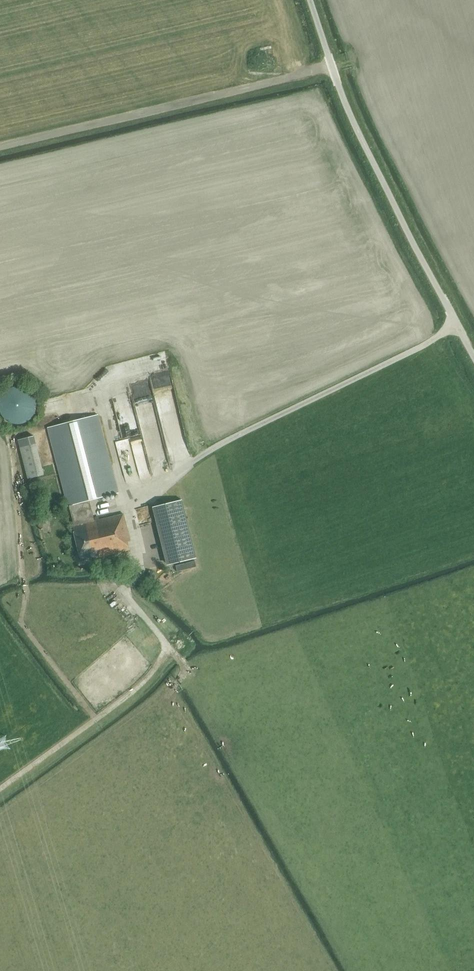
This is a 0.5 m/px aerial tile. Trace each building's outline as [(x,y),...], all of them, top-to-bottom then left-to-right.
[(19,424),(20,424),(23,424),(25,423),(26,422),(27,421),(30,420),(30,419),(31,418),(33,416),(34,415),(34,414),(35,413),(35,412),(36,411),(36,410),(36,409),(36,408),(36,406),(36,405),(36,404),(36,402),(36,401),(36,400),(35,399),(35,398),(34,397),(33,395),(32,394),(32,393),(31,392),(30,391),(29,390),(28,390),(25,388),(24,388),(22,387),(19,387),(17,387),(14,387),(12,387),(10,388),(9,389),(7,390),(6,391),(4,392),(3,393),(2,394),(2,395),(1,396),(1,397),(0,398),(0,412),(0,413),(1,415),(2,416),(2,417),(3,418),(5,419),(6,421),(7,421),(9,422),(11,423),(13,424),(14,424),(15,424),(16,424),(19,424)] [(139,401),(136,402),(140,422),(157,419),(155,407),(149,408),(148,404),(140,406),(139,401)] [(68,506),(69,506),(74,526),(72,526),(80,559),(93,557),(93,558),(130,550),(128,542),(130,541),(124,514),(94,521),(89,500),(118,493),(98,415),(48,428),(68,506)] [(28,479),(44,475),(36,443),(34,436),(17,440),(19,448),(28,479)] [(118,440),(127,484),(141,481),(136,453),(144,451),(141,436),(118,440)] [(154,507),(168,565),(195,558),(181,500),(154,507)] [(177,572),(196,567),(195,561),(176,566),(177,572)]
